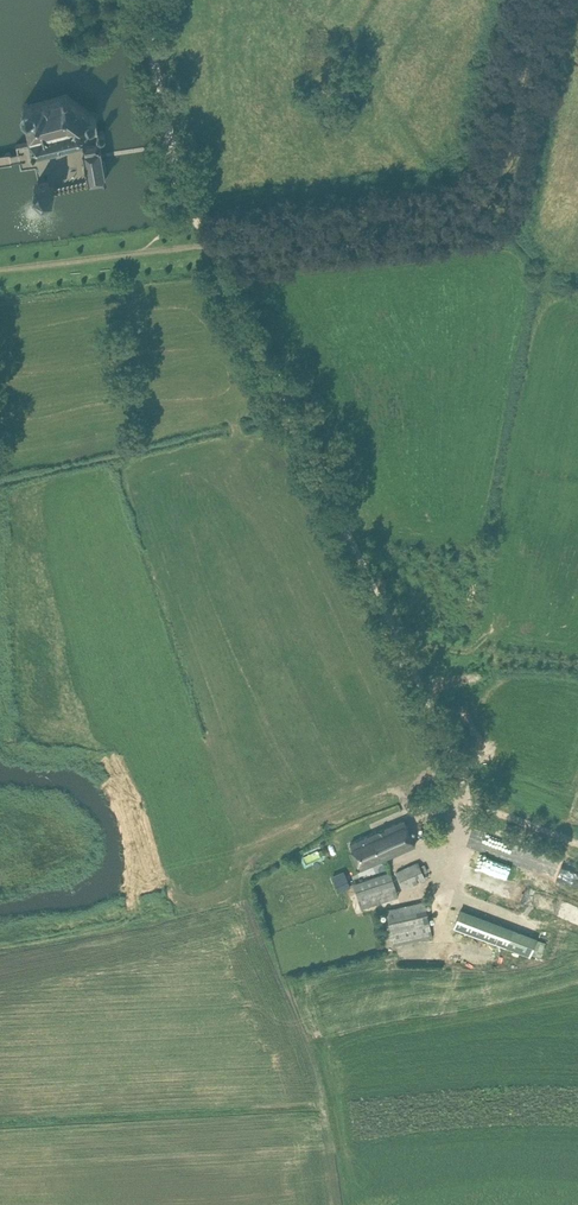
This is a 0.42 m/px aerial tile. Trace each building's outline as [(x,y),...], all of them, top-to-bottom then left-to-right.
[(35,167),(39,183),(36,187),(37,193),(45,198),(50,196),(53,192),(89,183),(90,186),(105,183),(111,174),(105,137),(104,134),(100,134),(98,115),(96,114),(93,116),(68,97),(26,107),(27,109),(23,110),(32,142),(15,146),(18,159),(20,169),(35,167)] [(405,820),(350,843),(362,869),(416,845),(405,820)] [(396,872),(403,889),(425,879),(417,862),(396,872)] [(342,870),(329,875),(336,892),(349,886),(342,870)] [(398,896),(390,873),(353,885),(361,908),(398,896)] [(424,900),(386,909),(394,943),(422,936),(423,939),(432,936),(431,933),(432,933),(430,925),(425,903),(424,900)] [(454,927),(531,957),(538,937),(461,908),(454,927)]
